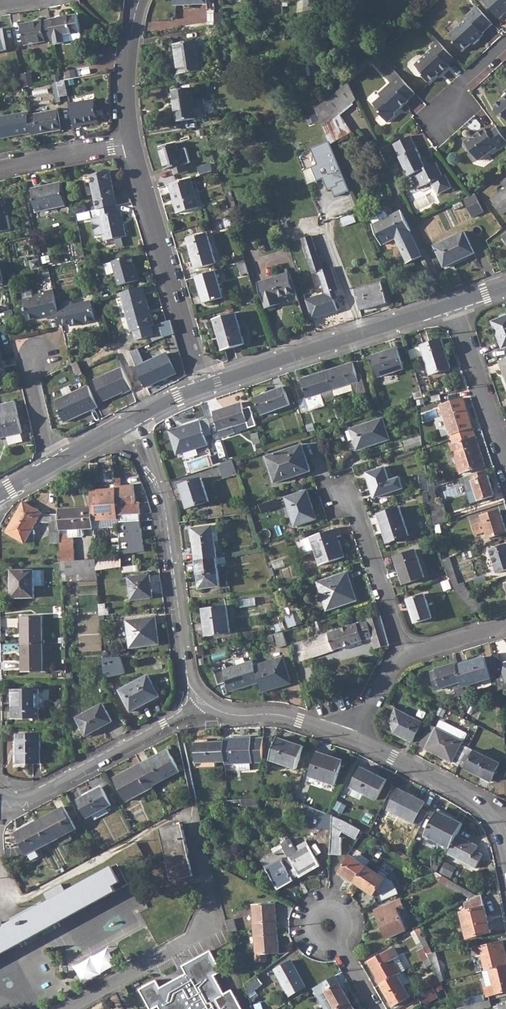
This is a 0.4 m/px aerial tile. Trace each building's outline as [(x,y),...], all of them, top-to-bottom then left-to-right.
[(303,12),(313,10),(314,0),(304,0),(303,12)] [(505,11),(505,0),(483,0),(499,17),(505,11)] [(493,24),(477,6),(466,15),(468,17),(450,34),(456,41),(455,42),(463,51),(470,44),(474,44),(480,39),(478,37),(493,24)] [(215,13),(215,15),(216,22),(216,26),(223,25),(223,13),(215,13)] [(78,16),(50,21),(54,41),(55,45),(65,43),(64,36),(81,32),(78,16)] [(54,41),(50,21),(21,26),(25,46),(32,45),(54,41)] [(454,58),(437,40),(431,46),(433,48),(415,64),(421,71),(421,74),(429,82),(437,74),(441,71),(443,72),(449,66),(448,64),(454,58)] [(200,41),(174,45),(179,75),(205,71),(200,41)] [(415,93),(394,70),(386,78),(390,83),(378,94),(381,96),(373,104),(380,111),(380,115),(387,123),(395,116),(395,111),(399,107),(401,108),(409,101),(408,100),(415,93)] [(31,74),(22,76),(24,88),(33,86),(31,74)] [(62,81),(57,82),(60,97),(68,96),(65,80),(62,81)] [(349,82),(342,88),(350,106),(357,100),(349,82)] [(192,88),(173,91),(178,122),(197,119),(192,88)] [(342,88),(325,101),(341,139),(344,138),(335,118),(350,106),(342,88)] [(504,99),(504,98),(495,106),(495,110),(501,117),(503,114),(505,117),(505,97),(504,99)] [(95,100),(70,105),(74,129),(82,127),(83,125),(99,122),(95,100)] [(325,101),(316,108),(329,140),(331,145),(341,139),(325,101)] [(59,111),(29,116),(32,133),(32,135),(62,130),(59,111)] [(28,113),(0,118),(0,138),(32,133),(29,116),(28,113)] [(496,127),(488,133),(484,128),(476,134),(477,136),(474,138),(470,137),(465,141),(464,146),(468,150),(471,151),(479,160),(497,146),(499,149),(505,144),(505,141),(496,127)] [(410,136),(393,145),(408,177),(416,173),(421,184),(425,185),(432,182),(437,195),(451,189),(445,175),(441,177),(435,164),(425,168),(410,136)] [(335,196),(350,190),(331,145),(329,140),(311,148),(317,164),(311,166),(317,181),(323,178),(328,190),(331,188),(335,196)] [(177,144),(159,149),(166,171),(173,169),(175,176),(188,172),(186,165),(183,165),(177,144)] [(90,177),(98,211),(116,207),(117,206),(110,172),(90,177)] [(191,179),(170,185),(178,214),(199,207),(191,179)] [(496,188),(500,193),(492,200),(503,215),(505,213),(505,180),(496,188)] [(62,183),(32,189),(36,211),(66,205),(62,183)] [(470,196),(464,199),(473,216),(484,211),(475,193),(470,196)] [(229,205),(223,207),(226,218),(232,216),(229,205)] [(116,207),(98,211),(92,212),(94,219),(92,220),(96,237),(103,236),(104,241),(105,242),(126,237),(121,213),(117,214),(116,207)] [(401,211),(389,217),(387,212),(383,210),(373,216),(372,219),(375,224),(373,225),(382,245),(397,238),(403,251),(402,252),(408,264),(422,256),(411,232),(412,232),(401,211)] [(4,231),(4,229),(9,229),(11,226),(8,216),(1,218),(0,213),(0,232),(4,231)] [(354,216),(344,219),(345,224),(356,221),(354,216)] [(465,232),(435,246),(445,268),(475,253),(465,232)] [(208,234),(188,240),(196,270),(217,264),(208,234)] [(309,300),(315,319),(337,312),(333,298),(336,298),(335,292),(338,291),(331,268),(323,271),(318,256),(317,256),(311,237),(302,240),(313,274),(319,273),(325,294),(309,300)] [(136,271),(135,264),(132,256),(114,261),(120,284),(141,278),(139,270),(136,271)] [(40,260),(32,262),(34,270),(42,268),(40,260)] [(215,272),(196,277),(204,304),(223,299),(215,272)] [(288,273),(258,283),(266,309),(282,304),(281,300),(296,295),(288,273)] [(381,283),(354,290),(360,311),(386,303),(381,283)] [(143,286),(121,292),(132,332),(135,331),(152,326),(154,325),(148,302),(143,286)] [(57,301),(54,290),(45,292),(46,295),(24,300),(28,321),(42,318),(43,320),(60,316),(59,310),(57,301)] [(309,300),(306,301),(311,320),(315,319),(309,300)] [(63,308),(59,310),(60,316),(63,327),(71,325),(72,327),(96,322),(91,302),(63,308)] [(235,314),(214,320),(223,351),(245,345),(235,314)] [(505,349),(505,317),(492,322),(498,338),(500,337),(505,349)] [(167,321),(162,323),(165,336),(175,334),(171,320),(167,321)] [(152,326),(135,331),(137,340),(155,335),(152,326)] [(442,339),(421,346),(430,375),(451,368),(442,339)] [(398,348),(373,356),(379,377),(404,369),(398,348)] [(132,352),(148,388),(177,374),(168,353),(145,364),(139,349),(132,352)] [(353,362),(327,371),(333,392),(352,385),(354,391),(356,396),(367,393),(361,374),(357,376),(353,362)] [(123,368),(96,380),(105,401),(124,393),(125,394),(133,391),(123,368)] [(324,403),(322,395),(333,392),(327,371),(301,379),(311,410),(325,406),(324,403)] [(352,385),(333,392),(335,398),(354,391),(352,385)] [(100,408),(90,387),(57,403),(67,424),(100,408)] [(283,388),(256,398),(262,416),(289,405),(283,388)] [(421,391),(413,394),(415,400),(420,399),(423,398),(421,391)] [(333,392),(322,395),(324,403),(336,400),(335,398),(333,392)] [(440,406),(452,440),(474,432),(464,398),(440,406)] [(23,434),(16,403),(0,406),(0,439),(23,434)] [(240,403),(214,413),(222,438),(235,434),(233,428),(247,423),(240,403)] [(206,431),(211,430),(208,418),(203,419),(206,431)] [(349,431),(345,433),(348,442),(353,440),(356,451),(390,439),(383,418),(350,430),(349,431)] [(200,422),(170,431),(173,442),(171,442),(176,457),(198,451),(197,449),(207,446),(200,422)] [(474,432),(452,440),(453,444),(450,445),(453,454),(457,463),(460,474),(486,466),(474,432)] [(421,436),(402,442),(405,451),(422,445),(421,436)] [(302,444),(267,456),(276,484),(311,472),(302,444)] [(211,457),(214,467),(219,466),(222,465),(218,453),(214,454),(215,456),(211,457)] [(457,463),(453,454),(448,455),(450,465),(457,463)] [(237,473),(233,461),(222,465),(219,466),(222,478),(237,473)] [(385,467),(367,473),(376,498),(403,489),(399,477),(390,481),(385,467)] [(487,470),(463,479),(471,504),(495,495),(487,470)] [(429,489),(427,474),(419,475),(421,490),(429,489)] [(119,478),(115,479),(116,495),(117,503),(117,506),(118,515),(140,514),(140,502),(135,502),(133,484),(120,486),(119,478)] [(202,478),(180,486),(188,508),(210,502),(202,478)] [(307,491),(286,498),(296,527),(316,519),(307,491)] [(116,495),(91,497),(91,501),(91,507),(93,525),(93,527),(118,525),(118,522),(118,515),(117,506),(117,503),(116,495)] [(443,501),(431,505),(434,525),(448,520),(443,501)] [(59,530),(58,514),(41,515),(42,513),(23,502),(6,532),(25,543),(38,522),(49,522),(50,544),(60,543),(60,535),(59,530)] [(91,507),(58,509),(58,514),(59,530),(68,530),(69,535),(60,535),(60,543),(62,576),(96,574),(96,571),(95,566),(95,560),(74,561),(73,537),(82,537),(84,535),(83,529),(93,529),(93,527),(93,525),(91,507)] [(399,508),(378,515),(388,543),(409,536),(399,508)] [(481,517),(481,518),(483,523),(473,526),(476,535),(486,531),(488,540),(505,533),(505,528),(500,510),(481,517)] [(139,521),(118,522),(118,525),(120,555),(143,552),(139,521)] [(192,528),(196,561),(199,561),(217,559),(213,526),(192,528)] [(338,529),(304,540),(308,552),(314,550),(319,564),(344,556),(338,537),(341,537),(338,529)] [(488,550),(496,574),(505,570),(505,545),(488,550)] [(416,551),(395,558),(402,576),(400,577),(403,586),(425,578),(416,551)] [(450,558),(441,560),(449,578),(456,592),(460,590),(450,558)] [(217,559),(199,561),(201,576),(199,576),(201,589),(221,587),(217,559)] [(34,570),(11,571),(12,598),(34,598),(34,570)] [(348,573),(318,583),(327,611),(357,601),(348,573)] [(149,575),(128,578),(132,600),(153,597),(149,575)] [(424,595),(409,600),(412,610),(411,611),(415,624),(432,618),(424,595)] [(227,607),(203,610),(206,632),(214,631),(215,635),(231,633),(227,607)] [(21,617),(21,644),(42,644),(42,616),(21,617)] [(157,644),(154,625),(156,625),(155,617),(125,621),(129,648),(157,644)] [(391,644),(381,617),(295,644),(301,662),(372,639),(376,650),(391,644)] [(283,633),(275,635),(280,648),(287,646),(283,633)] [(42,644),(21,644),(22,672),(43,671),(42,644)] [(109,657),(102,657),(103,678),(114,675),(118,675),(125,673),(121,656),(109,657)] [(283,658),(255,667),(260,683),(263,694),(292,684),(283,658)] [(484,658),(457,666),(463,688),(491,679),(484,658)] [(255,667),(253,662),(228,670),(227,667),(215,671),(219,685),(228,683),(230,692),(260,683),(255,667)] [(457,666),(456,664),(437,670),(437,671),(430,673),(435,691),(454,686),(457,696),(465,694),(463,688),(457,666)] [(502,670),(496,672),(500,686),(505,684),(505,682),(502,670)] [(118,675),(114,675),(122,689),(125,688),(118,675)] [(125,688),(122,689),(120,690),(131,711),(160,696),(148,675),(125,688)] [(13,708),(12,708),(12,719),(40,718),(39,689),(13,690),(13,708)] [(102,703),(76,717),(86,736),(112,721),(102,703)] [(396,710),(390,721),(395,734),(412,743),(422,724),(396,710)] [(430,725),(419,747),(453,763),(466,735),(441,722),(437,729),(430,725)] [(40,733),(17,734),(17,764),(40,763),(40,733)] [(252,736),(224,737),(225,741),(226,761),(226,764),(237,763),(237,770),(251,769),(251,762),(262,762),(264,737),(252,737),(252,736)] [(278,737),(270,759),(296,769),(303,746),(278,737)] [(226,761),(225,741),(195,742),(196,763),(226,761)] [(168,749),(141,763),(142,765),(152,785),(180,771),(168,749)] [(318,751),(309,776),(335,785),(343,760),(318,751)] [(501,761),(500,764),(474,751),(465,769),(491,783),(496,774),(505,778),(505,776),(505,764),(501,761)] [(141,763),(121,773),(123,775),(142,765),(141,763)] [(123,775),(121,773),(114,777),(126,802),(153,787),(152,785),(142,765),(123,775)] [(362,767),(352,787),(377,800),(387,779),(362,767)] [(102,787),(89,794),(90,796),(103,789),(102,787)] [(399,788),(388,809),(414,823),(425,801),(399,788)] [(90,796),(89,794),(77,800),(87,818),(92,815),(94,820),(108,812),(106,808),(111,805),(103,789),(90,796)] [(255,798),(239,799),(242,806),(258,804),(255,798)] [(330,814),(310,806),(307,815),(311,817),(311,828),(332,829),(333,815),(330,814)] [(65,807),(38,821),(47,839),(58,834),(60,838),(58,839),(62,846),(74,840),(70,833),(77,829),(65,807)] [(438,810),(425,835),(432,839),(450,848),(457,835),(463,823),(438,810)] [(333,815),(332,829),(331,850),(342,850),(343,833),(341,833),(343,828),(349,831),(352,824),(344,819),(333,815)] [(47,839),(38,821),(15,833),(27,855),(29,854),(32,860),(40,856),(37,850),(50,843),(47,839)] [(171,881),(193,876),(194,876),(188,850),(182,823),(159,828),(171,881)] [(58,834),(47,839),(50,843),(58,839),(60,838),(58,834)] [(432,839),(425,835),(422,840),(429,844),(432,839)] [(450,848),(447,854),(476,868),(483,855),(476,851),(478,846),(457,835),(450,848)] [(290,839),(281,844),(284,849),(300,877),(300,878),(321,867),(311,851),(300,857),(297,852),(290,839)] [(136,843),(122,851),(130,864),(144,856),(136,843)] [(308,846),(297,852),(300,857),(311,851),(308,846)] [(300,877),(284,849),(262,862),(278,889),(300,877)] [(341,872),(356,883),(367,866),(371,861),(360,854),(357,859),(352,856),(341,872)] [(448,861),(442,872),(452,877),(458,867),(448,861)] [(117,864),(114,866),(125,886),(128,884),(117,864)] [(0,928),(0,955),(24,941),(125,886),(114,866),(98,874),(96,875),(65,893),(61,884),(43,894),(48,902),(42,905),(41,902),(9,919),(11,922),(0,928)] [(367,866),(356,883),(374,895),(376,892),(378,894),(381,901),(399,894),(394,883),(387,878),(386,879),(367,866)] [(425,876),(428,882),(435,879),(433,874),(425,876)] [(442,876),(435,879),(466,896),(471,899),(476,896),(468,891),(447,879),(442,876)] [(139,912),(146,926),(147,926),(151,934),(158,930),(156,926),(182,912),(172,894),(139,912)] [(471,899),(465,902),(466,910),(461,912),(467,937),(492,932),(482,894),(478,895),(476,896),(471,899)] [(394,902),(375,909),(387,939),(406,931),(394,902)] [(253,904),(255,930),(276,928),(274,903),(253,904)] [(233,919),(225,921),(228,932),(236,931),(233,919)] [(146,926),(115,942),(126,963),(157,947),(151,934),(147,926),(146,926)] [(420,927),(415,930),(427,954),(432,952),(424,935),(420,927)] [(276,928),(255,930),(256,945),(257,962),(267,962),(266,954),(278,953),(276,928)] [(415,930),(411,932),(419,949),(417,950),(422,961),(429,957),(427,954),(415,930)] [(478,956),(481,955),(485,970),(505,965),(505,952),(503,940),(476,947),(478,956)] [(369,962),(381,984),(398,974),(401,972),(393,959),(398,956),(399,956),(395,948),(369,962)] [(210,951),(182,967),(186,974),(160,988),(155,981),(139,989),(150,1008),(152,1008),(159,1005),(161,1008),(241,1008),(231,991),(224,995),(214,976),(221,972),(210,951)] [(432,952),(427,954),(429,957),(441,981),(444,980),(441,968),(437,951),(432,952)] [(398,956),(393,959),(401,972),(404,971),(406,970),(398,956)] [(292,961),(275,970),(289,996),(306,986),(292,961)] [(484,970),(488,987),(484,988),(486,996),(505,991),(505,965),(485,970),(484,970)] [(248,969),(240,972),(244,984),(250,980),(248,969)] [(401,972),(398,974),(411,997),(416,993),(404,971),(401,972)] [(398,974),(381,984),(394,1006),(411,997),(398,974)] [(250,980),(244,984),(248,995),(254,990),(262,984),(256,976),(250,980)] [(321,983),(312,989),(324,1008),(337,1008),(351,1001),(340,983),(339,983),(335,976),(321,983)] [(434,988),(418,997),(423,1006),(439,997),(434,988)] [(255,990),(249,995),(252,999),(258,995),(255,990)] [(471,998),(472,1004),(485,1001),(483,995),(471,998)] [(455,1008),(479,1008),(480,1008),(492,1006),(490,1000),(485,1001),(472,1004),(455,1008)]
